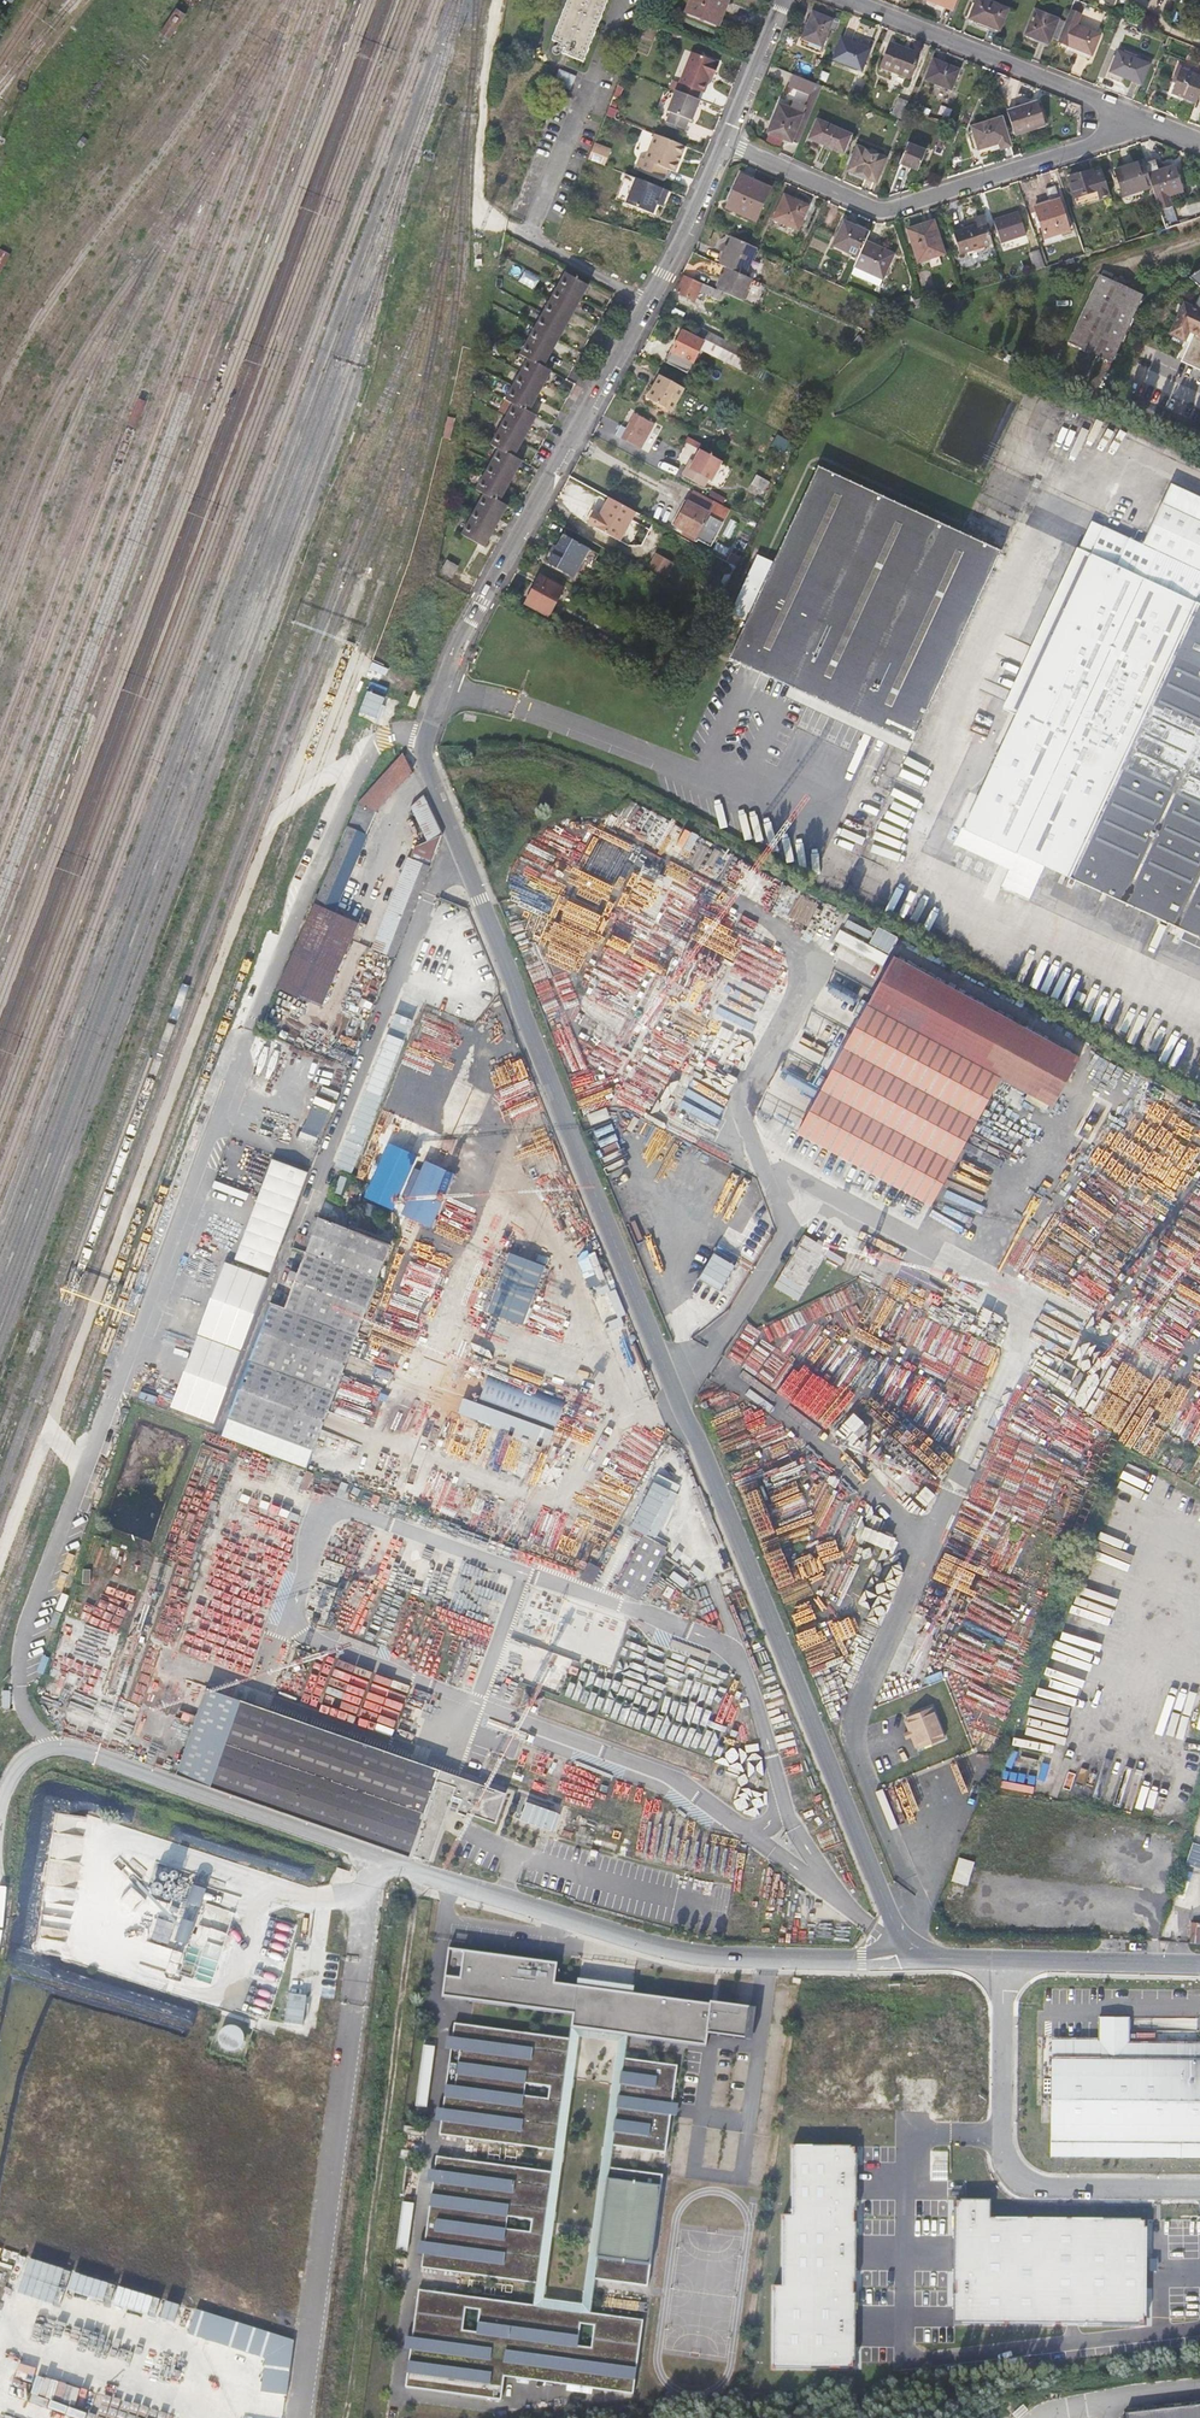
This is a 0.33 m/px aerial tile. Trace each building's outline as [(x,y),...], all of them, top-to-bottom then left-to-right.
[(558,47),(556,53),(580,64),(608,0),(564,0),(547,37),(554,41),(553,45),(558,47)] [(718,24),(712,21),(718,7),(724,10),(728,0),(690,0),(684,16),(717,29),(718,24)] [(955,11),(959,0),(927,0),(955,11)] [(972,19),(1001,31),(1010,11),(984,0),(980,0),(972,19)] [(718,24),(724,10),(718,7),(712,21),(718,24)] [(176,10),(161,34),(170,40),(185,16),(176,10)] [(1053,38),(1061,41),(1067,26),(1068,23),(1037,11),(1028,34),(1051,43),(1053,38)] [(814,12),(803,37),(822,45),(833,20),(814,12)] [(1071,51),(1092,59),(1100,39),(1077,30),(1067,26),(1061,41),(1059,46),(1071,51)] [(843,38),(835,58),(862,69),(870,49),(843,38)] [(890,43),(881,66),(910,78),(920,55),(890,43)] [(681,84),(678,91),(695,98),(699,90),(703,91),(711,71),(714,72),(718,61),(691,49),(677,82),(681,84)] [(1090,64),(1092,59),(1071,51),(1070,54),(1077,57),(1076,58),(1090,64)] [(1112,71),(1125,77),(1143,83),(1150,64),(1120,52),(1118,56),(1112,71)] [(1123,82),(1125,77),(1112,71),(1118,56),(1114,55),(1107,75),(1123,82)] [(935,61),(928,81),(953,91),(961,71),(935,61)] [(556,68),(550,82),(567,90),(573,76),(556,68)] [(1198,102),(1199,96),(1199,75),(1182,68),(1173,92),(1198,102)] [(780,102),(768,130),(791,140),(798,143),(822,85),(815,82),(794,73),(790,84),(811,92),(802,112),(780,102)] [(598,79),(596,85),(609,91),(612,84),(598,79)] [(804,101),(806,93),(794,89),(791,97),(804,101)] [(695,98),(678,91),(667,119),(664,118),(661,126),(682,134),(685,126),(688,127),(698,99),(695,98)] [(901,97),(894,115),(902,119),(908,106),(910,100),(901,97)] [(792,98),(788,106),(802,112),(806,104),(792,98)] [(1039,102),(1008,112),(1016,136),(1047,125),(1039,102)] [(818,117),(811,135),(837,145),(843,128),(818,117)] [(1011,145),(1002,117),(973,127),(979,148),(990,144),(992,150),(1002,147),(1011,145)] [(767,133),(765,140),(779,145),(781,137),(767,133)] [(672,172),(682,146),(652,134),(642,160),(638,158),(634,168),(661,178),(665,169),(672,172)] [(83,138),(78,146),(84,149),(89,142),(83,138)] [(908,141),(901,160),(918,167),(925,149),(908,141)] [(858,145),(855,153),(848,169),(874,180),(884,156),(858,145)] [(1125,198),(1154,189),(1149,174),(1146,161),(1116,170),(1125,198)] [(1175,165),(1149,174),(1154,189),(1157,198),(1183,190),(1175,165)] [(1096,169),(1083,173),(1071,177),(1078,198),(1099,191),(1101,197),(1112,194),(1105,169),(1097,171),(1096,169)] [(631,179),(620,175),(610,200),(621,204),(631,179)] [(744,176),(730,208),(759,221),(773,188),(744,176)] [(663,191),(631,179),(621,204),(648,214),(652,203),(654,197),(660,200),(663,191)] [(1052,205),(1038,209),(1047,236),(1071,229),(1057,185),(1048,187),(1052,201),(1051,201),(1052,205)] [(787,195),(777,218),(802,229),(812,206),(787,195)] [(1037,205),(1038,209),(1052,205),(1051,201),(1037,205)] [(998,220),(997,221),(1003,241),(1004,241),(1029,234),(1022,213),(998,220)] [(965,254),(996,243),(990,223),(988,218),(981,220),(982,225),(958,233),(965,254)] [(837,243),(862,255),(870,239),(873,231),(847,219),(837,243)] [(912,227),(922,260),(948,252),(938,220),(912,227)] [(996,243),(1003,241),(997,221),(990,223),(996,243)] [(747,277),(760,248),(756,246),(738,238),(725,267),(729,268),(747,277)] [(897,251),(870,239),(862,255),(859,263),(887,276),(897,251)] [(0,252),(0,275),(11,256),(1,251),(0,252)] [(1034,255),(1039,270),(1047,267),(1043,252),(1034,255)] [(729,268),(719,289),(724,291),(742,299),(751,279),(747,277),(729,268)] [(1189,277),(1199,286),(1199,269),(1189,277)] [(489,557),(511,516),(504,512),(526,471),(520,467),(542,425),(533,419),(554,379),(546,375),(592,289),(568,276),(522,362),(530,366),(509,406),(517,411),(495,453),(503,458),(481,499),(490,503),(468,545),(489,557)] [(703,284),(685,276),(677,293),(694,300),(699,291),(719,300),(724,291),(719,289),(704,282),(703,284)] [(1070,342),(1112,361),(1142,295),(1100,276),(1070,342)] [(1194,308),(1185,303),(1180,313),(1177,320),(1170,333),(1184,340),(1190,342),(1182,360),(1199,368),(1199,294),(1194,308)] [(752,346),(728,333),(724,340),(702,329),(698,335),(730,351),(747,360),(758,365),(761,358),(749,352),(752,346)] [(683,332),(667,363),(688,374),(704,343),(683,332)] [(1184,340),(1170,333),(1167,339),(1181,346),(1184,340)] [(742,370),(747,360),(730,351),(725,361),(742,370)] [(660,375),(654,388),(649,399),(665,407),(671,410),(683,387),(660,375)] [(663,412),(665,407),(649,399),(654,388),(650,385),(642,400),(663,412)] [(616,421),(611,430),(637,445),(649,421),(629,410),(621,423),(616,421)] [(712,470),(723,451),(699,438),(693,449),(691,448),(682,464),(704,476),(709,468),(712,470)] [(1002,551),(818,466),(773,562),(758,555),(731,614),(746,621),(729,658),(790,686),(913,743),(922,723),(1002,551)] [(749,473),(744,483),(756,490),(761,480),(749,473)] [(1159,478),(1150,498),(1199,521),(1199,497),(1159,478)] [(676,524),(697,536),(711,543),(729,509),(694,490),(676,524)] [(636,511),(609,497),(600,514),(595,511),(589,523),(620,540),(636,511)] [(964,828),(1199,938),(1199,521),(1150,498),(1131,539),(1104,526),(1091,554),(1016,715),(975,803),(964,828)] [(1091,554),(1104,526),(1092,521),(1079,548),(1091,554)] [(695,539),(697,536),(676,524),(674,527),(695,539)] [(548,562),(569,574),(585,545),(563,534),(548,562)] [(1016,715),(1091,554),(1079,548),(1004,709),(1016,715)] [(648,571),(664,580),(674,563),(658,554),(648,571)] [(459,560),(452,571),(463,578),(470,566),(459,560)] [(562,588),(541,576),(526,602),(549,615),(562,588)] [(913,743),(790,686),(785,697),(908,754),(913,743)] [(377,722),(386,695),(367,689),(358,716),(377,722)] [(358,923),(334,912),(377,811),(412,772),(403,755),(359,803),(315,904),(279,987),(321,1006),(358,923)] [(421,889),(443,835),(424,795),(411,806),(427,841),(415,845),(410,857),(409,857),(373,948),(394,957),(421,889)] [(951,822),(964,828),(975,803),(963,797),(951,822)] [(787,882),(726,852),(714,878),(775,907),(787,882)] [(502,904),(526,982),(552,974),(529,896),(502,904)] [(784,1156),(918,1229),(1000,1078),(1053,1107),(1079,1059),(893,958),(801,1127),(796,1124),(794,1128),(787,1124),(776,1144),(788,1151),(784,1156)] [(533,990),(559,983),(557,974),(531,982),(533,990)] [(361,1010),(339,1002),(330,1024),(349,1031),(352,1032),(361,1010)] [(394,1011),(337,1166),(354,1173),(411,1017),(394,1011)] [(348,1035),(349,1031),(330,1024),(329,1028),(348,1035)] [(605,1069),(612,1057),(598,1049),(591,1061),(605,1069)] [(1116,1069),(1102,1062),(1098,1069),(1112,1076),(1116,1069)] [(319,1102),(305,1097),(295,1123),(310,1129),(319,1102)] [(589,1125),(609,1117),(606,1108),(586,1116),(589,1125)] [(274,1159),(235,1259),(270,1273),(309,1173),(274,1159)] [(402,1215),(430,1228),(454,1175),(425,1162),(402,1215)] [(334,1223),(346,1228),(350,1217),(338,1212),(334,1223)] [(334,1223),(318,1217),(305,1251),(286,1306),(273,1301),(223,1435),(307,1466),(390,1244),(346,1228),(334,1223)] [(804,1235),(773,1286),(798,1301),(829,1249),(804,1235)] [(698,1278),(721,1292),(739,1263),(716,1249),(698,1278)] [(544,1267),(510,1254),(488,1311),(522,1323),(541,1274),(544,1267)] [(224,1262),(197,1334),(241,1350),(268,1278),(224,1262)] [(197,1335),(170,1407),(213,1424),(240,1352),(197,1335)] [(565,1402),(476,1367),(459,1411),(548,1446),(565,1402)] [(356,1381),(344,1410),(367,1420),(379,1391),(356,1381)] [(140,1391),(136,1402),(147,1406),(151,1395),(140,1391)] [(637,1449),(583,1554),(598,1561),(652,1457),(637,1449)] [(681,1520),(656,1506),(641,1533),(644,1535),(616,1589),(638,1601),(681,1520)] [(597,1566),(589,1562),(585,1571),(592,1574),(597,1566)] [(592,1574),(585,1571),(581,1578),(592,1583),(600,1568),(597,1566),(592,1574)] [(581,1578),(585,1571),(579,1569),(576,1575),(581,1578)] [(506,1793),(241,1700),(238,1708),(222,1703),(208,1741),(224,1746),(211,1786),(413,1857),(414,1855),(430,1861),(451,1800),(460,1804),(457,1812),(467,1815),(468,1813),(496,1822),(506,1793)] [(945,1738),(932,1707),(907,1717),(908,1719),(919,1745),(920,1748),(945,1738)] [(919,1745),(908,1719),(905,1721),(909,1731),(911,1736),(915,1747),(919,1745)] [(554,1831),(560,1812),(527,1801),(521,1820),(554,1831)] [(968,1884),(972,1861),(957,1858),(953,1882),(968,1884)] [(207,1889),(193,1884),(187,1902),(201,1907),(207,1889)] [(789,1919),(792,1904),(784,1902),(780,1920),(788,1922),(787,1928),(813,1934),(815,1929),(824,1931),(828,1913),(819,1911),(816,1926),(789,1919)] [(196,1922),(182,1917),(174,1939),(188,1944),(196,1922)] [(1192,1922),(1190,1942),(1199,1943),(1199,1923),(1192,1922)] [(69,1929),(58,1977),(81,1982),(83,1977),(64,1972),(72,1934),(92,1939),(94,1934),(69,1929)] [(557,1964),(449,1950),(442,1998),(573,2015),(571,2029),(706,2047),(708,2035),(752,2041),(756,2008),(710,2002),(710,2005),(632,1995),(633,1987),(578,1980),(577,1988),(554,1985),(557,1964)] [(306,2027),(307,1996),(287,1995),(286,2026),(306,2027)] [(1100,2016),(1099,2040),(1055,2040),(1054,2154),(1199,2152),(1199,2043),(1128,2043),(1128,2016),(1100,2016)] [(216,2024),(198,2020),(196,2030),(213,2034),(216,2024)] [(571,2039),(455,2024),(453,2038),(462,2039),(461,2052),(452,2050),(444,2110),(452,2111),(450,2122),(441,2120),(438,2136),(556,2151),(571,2039)] [(677,2066),(623,2059),(612,2146),(666,2153),(677,2066)] [(553,2172),(437,2157),(435,2171),(444,2172),(442,2185),(433,2183),(426,2243),(433,2244),(432,2255),(422,2253),(420,2269),(538,2285),(553,2172)] [(664,2176),(610,2168),(595,2279),(648,2287),(664,2176)] [(643,2321),(419,2290),(405,2388),(501,2402),(504,2377),(633,2395),(643,2321)] [(1125,2413),(1126,2417),(1199,2417),(1199,2404),(1125,2413)]
